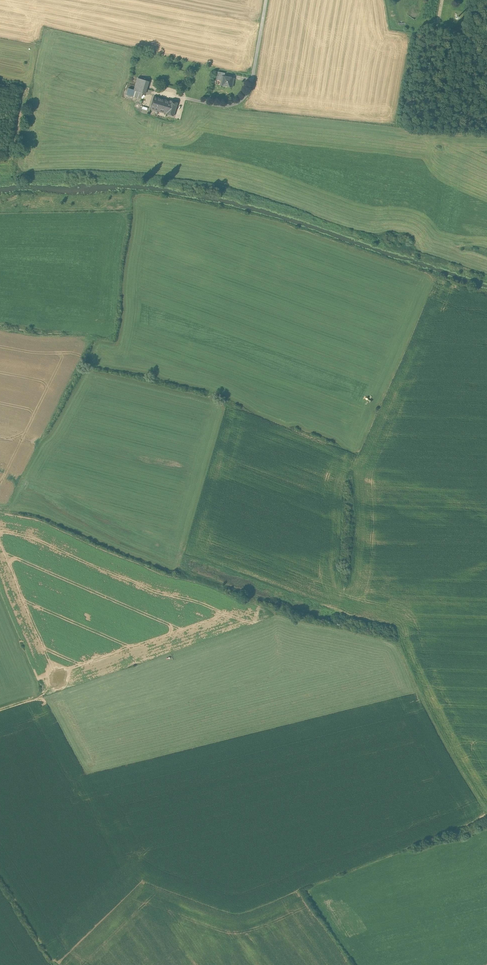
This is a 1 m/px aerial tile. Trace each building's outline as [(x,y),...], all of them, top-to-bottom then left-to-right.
[(225,73),(218,72),(216,79),(221,80),(222,76),(224,76),(225,73)] [(224,76),(222,76),(221,80),(220,85),(225,86),(226,87),(228,86),(232,87),(234,78),(224,76)] [(147,81),(138,79),(135,90),(143,93),(144,93),(147,81)] [(135,90),(128,89),(126,94),(141,99),(143,93),(135,90)] [(170,101),(154,96),(151,109),(167,113),(170,101)] [(178,103),(171,101),(167,113),(167,114),(174,116),(178,103)]
